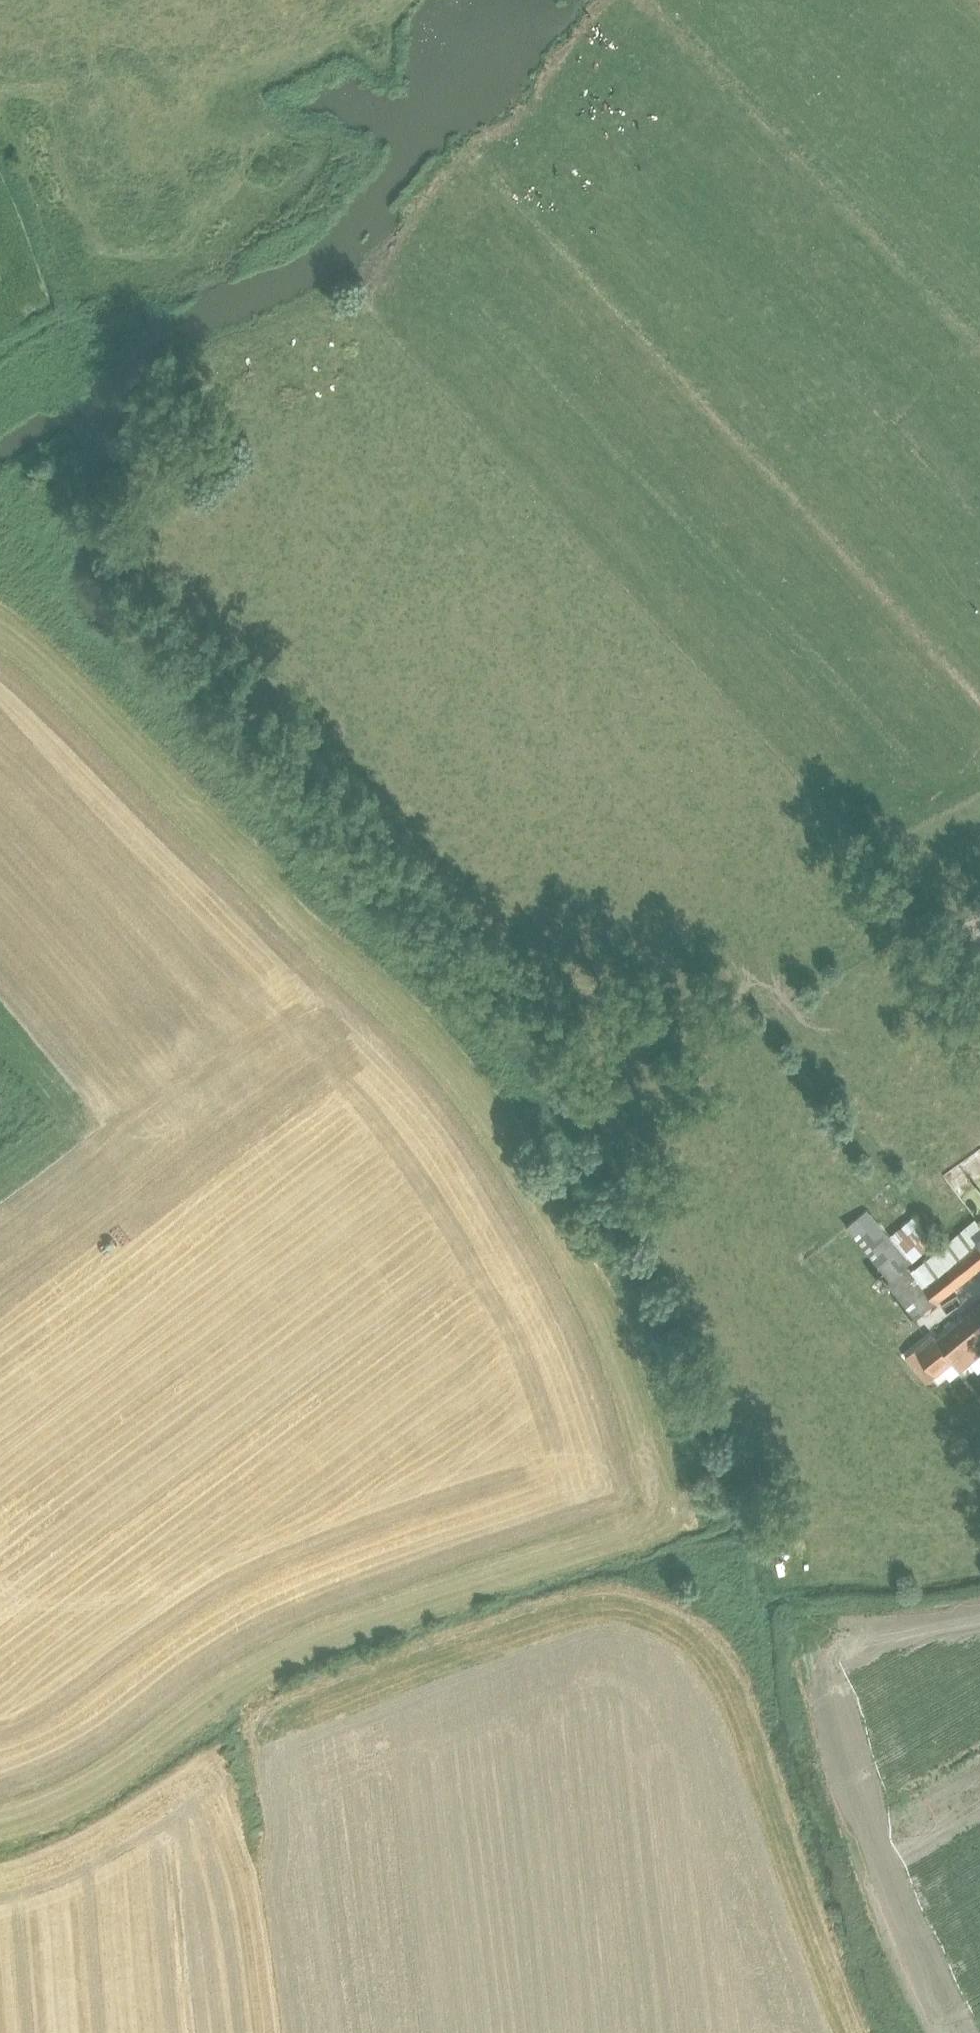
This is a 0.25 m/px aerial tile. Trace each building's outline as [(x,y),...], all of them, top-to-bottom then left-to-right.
[(976,1217),(912,1270),(908,1265),(911,1262),(868,1208),(847,1225),(890,1279),(887,1281),(916,1316),(979,1267),(979,1223),(976,1217)] [(914,1215),(891,1233),(912,1261),(935,1242),(914,1215)] [(926,1381),(953,1360),(960,1369),(979,1353),(979,1302),(936,1337),(933,1333),(916,1347),(918,1350),(909,1358),(926,1381)]
